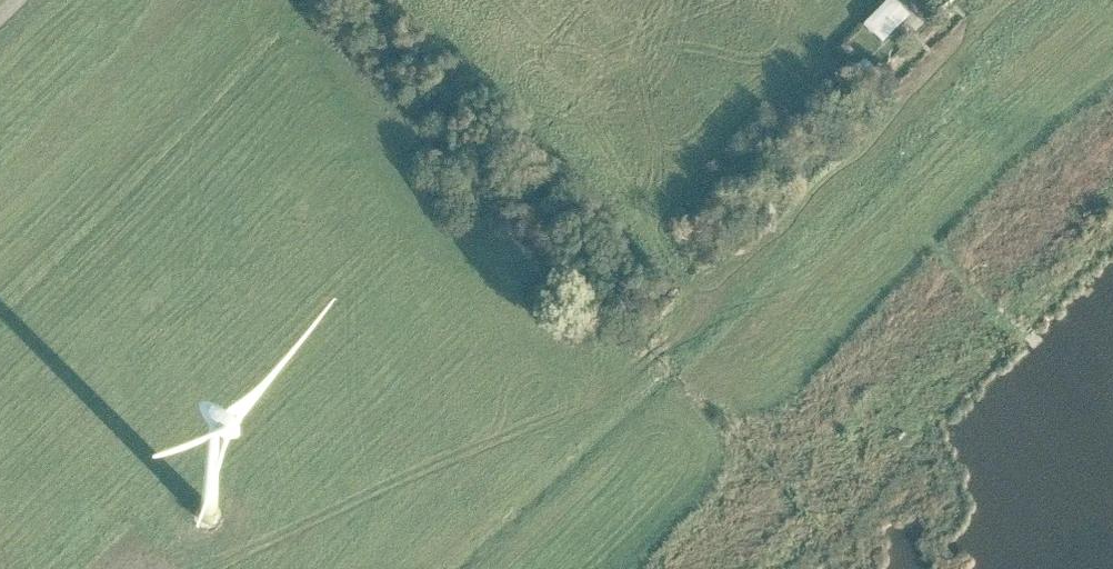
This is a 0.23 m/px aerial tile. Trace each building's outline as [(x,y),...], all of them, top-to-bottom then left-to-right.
[(914,17),(897,0),(891,0),(865,25),(884,45),(914,17)]
